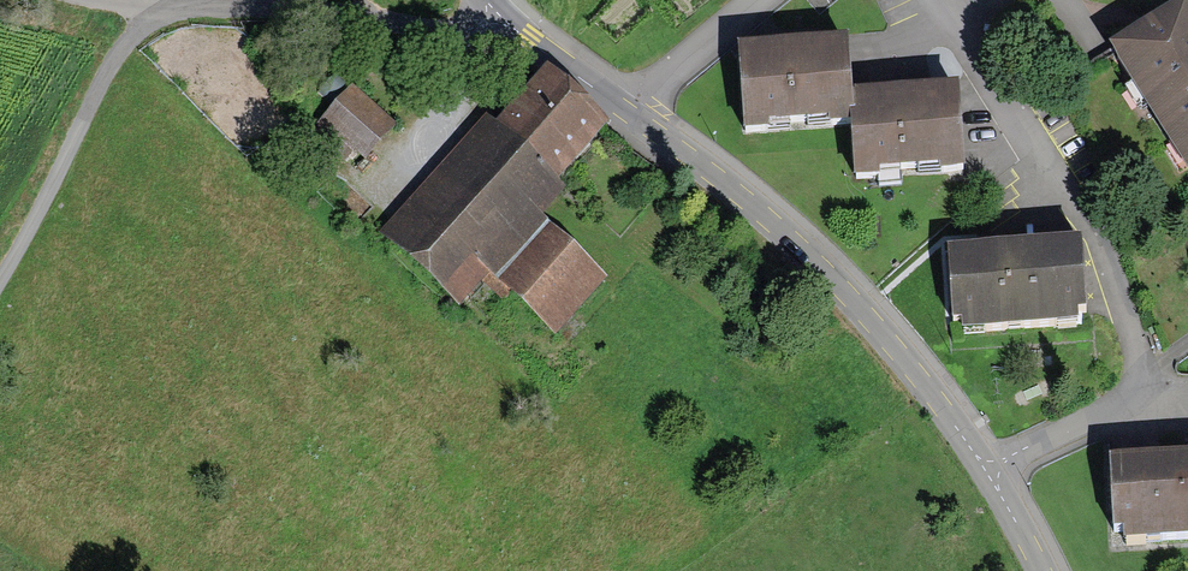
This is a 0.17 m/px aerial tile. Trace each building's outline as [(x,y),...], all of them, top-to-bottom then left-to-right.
[(1099,48),(1177,170),(1187,163),(1187,20),(1175,0),(1174,0),(1099,48)] [(849,123),(848,94),(845,43),(741,48),(745,129),(849,123)] [(600,118),(548,73),(501,127),(484,113),(376,237),(457,306),(489,270),(559,330),(610,272),(541,212),(563,186),(550,175),(600,118)] [(354,86),(325,118),(365,154),(394,122),(354,86)] [(848,94),(849,123),(852,178),(960,172),(956,88),(848,94)] [(1076,244),(947,253),(952,329),(1081,320),(1076,244)] [(1109,461),(1116,542),(1187,537),(1187,455),(1109,461)]
